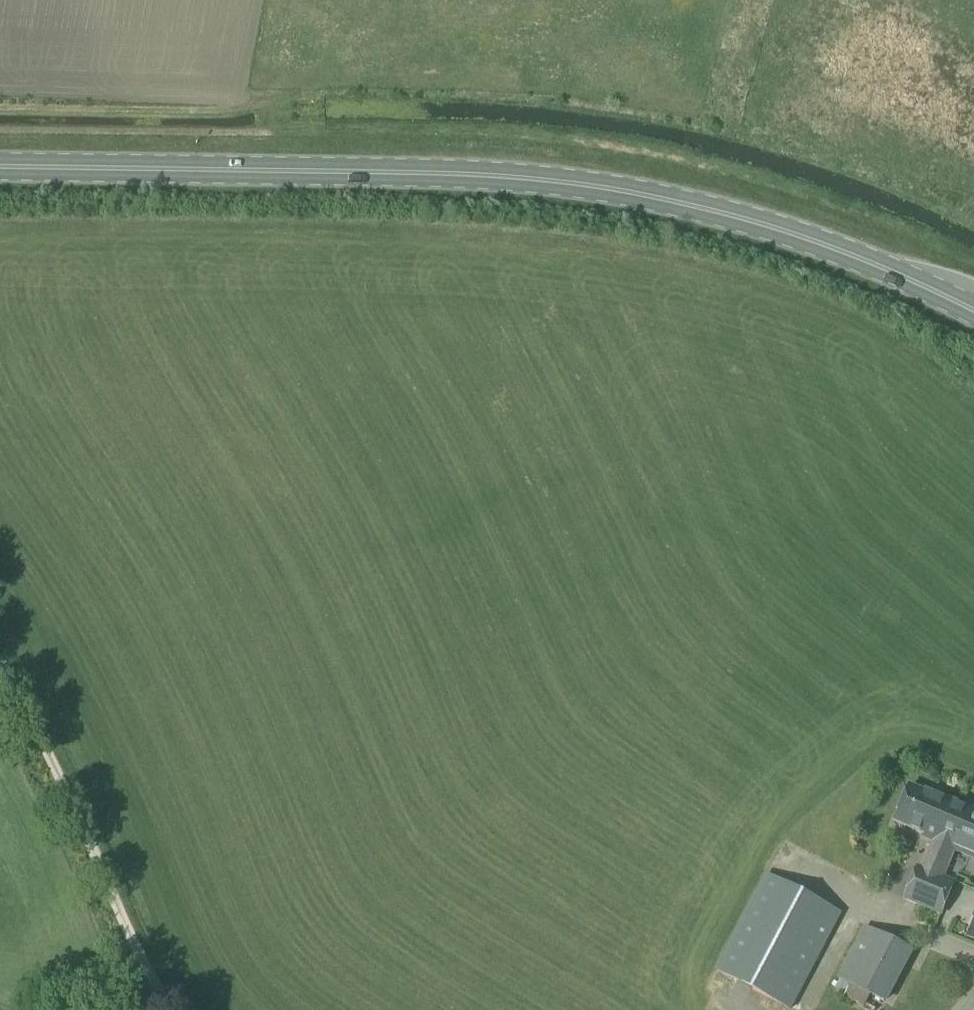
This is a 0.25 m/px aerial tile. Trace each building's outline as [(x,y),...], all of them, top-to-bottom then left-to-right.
[(947,799),(944,798),(943,800),(910,786),(895,823),(928,837),(927,839),(934,842),(922,870),(918,868),(905,899),(942,915),(955,884),(944,879),(945,877),(941,875),(952,850),(973,859),(973,811),(947,799)] [(791,1009),(841,914),(766,875),(716,970),(791,1009)] [(966,938),(973,942),(973,927),(971,926),(966,938)] [(883,1002),(910,951),(865,927),(838,978),(850,984),(843,998),(864,1009),(871,995),(883,1002)] [(827,956),(819,972),(829,976),(837,960),(827,956)]
